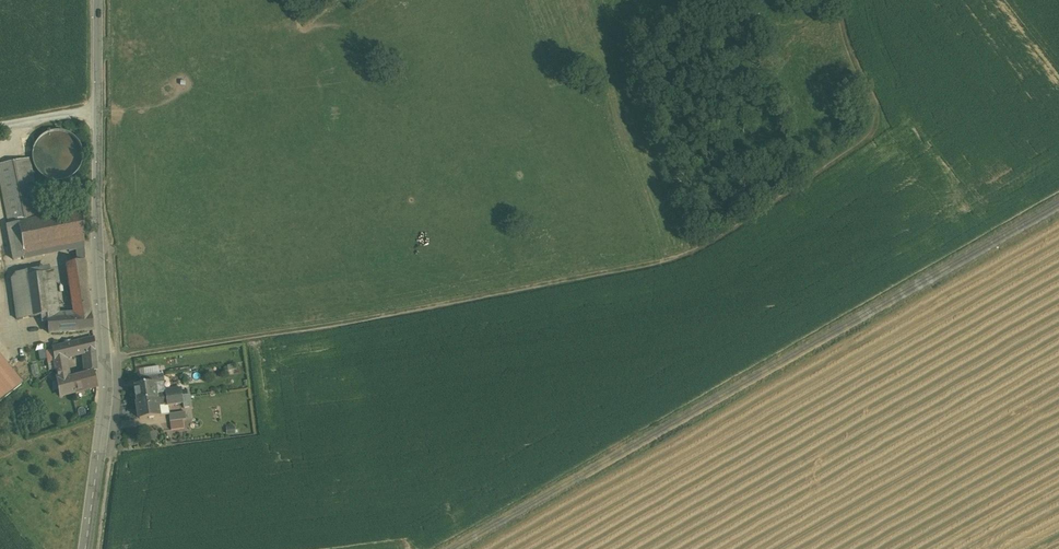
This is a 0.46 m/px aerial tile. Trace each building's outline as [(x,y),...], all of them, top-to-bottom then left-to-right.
[(60,180),(67,179),(73,175),(77,170),(81,164),(82,157),(81,150),(78,143),(74,138),(68,134),(62,132),(55,132),(48,133),(42,137),(37,142),(34,148),(33,155),(34,162),(36,168),(41,174),(46,178),(53,180),(60,180)] [(0,164),(0,176),(10,224),(18,222),(41,218),(29,158),(0,164)] [(41,218),(18,222),(23,252),(68,243),(76,241),(83,239),(81,210),(41,218)] [(10,224),(7,224),(13,260),(22,258),(21,252),(23,252),(18,222),(10,224)] [(83,239),(76,241),(76,250),(84,249),(83,239)] [(85,260),(66,263),(70,284),(89,281),(85,260)] [(25,271),(16,273),(12,279),(17,320),(33,317),(26,276),(25,271)] [(50,272),(26,276),(33,317),(47,315),(57,313),(50,272)] [(89,281),(70,284),(74,311),(93,308),(89,281)] [(74,311),(57,313),(47,315),(50,333),(95,330),(93,308),(74,311)] [(94,338),(53,348),(53,350),(55,360),(64,358),(83,353),(95,350),(94,338)] [(53,350),(46,351),(48,362),(55,361),(55,360),(53,350)] [(95,350),(83,353),(85,364),(96,362),(95,350)] [(64,358),(55,360),(55,361),(58,380),(67,378),(64,358)] [(96,362),(85,364),(87,373),(93,371),(96,371),(96,362)] [(0,371),(0,402),(15,389),(0,371)] [(87,373),(70,377),(75,393),(97,386),(93,371),(87,373)] [(67,378),(58,380),(61,396),(75,393),(70,377),(67,378)] [(156,383),(135,386),(138,403),(159,400),(158,394),(156,383)] [(182,389),(166,391),(167,393),(158,394),(159,400),(183,396),(182,389)] [(183,396),(159,400),(160,405),(168,404),(168,406),(184,403),(183,396)] [(159,400),(138,403),(140,419),(161,416),(160,405),(159,400)] [(168,404),(160,405),(161,416),(170,415),(168,406),(168,404)] [(185,412),(170,415),(171,422),(183,420),(186,419),(185,412)] [(183,420),(171,422),(172,431),(185,429),(183,420)]
